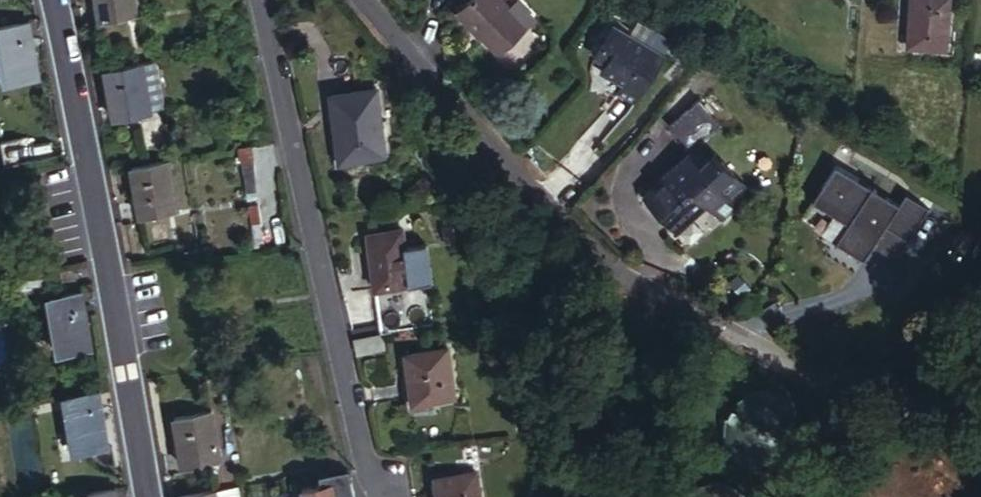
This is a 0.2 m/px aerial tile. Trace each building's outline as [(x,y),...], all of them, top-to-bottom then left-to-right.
[(134,0),(95,0),(98,21),(136,15),(134,0)] [(499,45),(527,19),(510,0),(459,0),(455,4),(468,17),(471,14),(499,45)] [(916,57),(960,61),(964,0),(921,0),(916,57)] [(615,10),(626,17),(629,12),(617,6),(615,10)] [(626,17),(615,10),(595,43),(608,50),(603,60),(625,73),(621,81),(637,91),(667,40),(626,17)] [(27,16),(0,20),(0,53),(4,79),(36,73),(27,16)] [(156,113),(147,59),(109,65),(117,120),(156,113)] [(330,98),(340,164),(384,157),(373,91),(330,98)] [(662,129),(689,153),(716,124),(689,99),(662,129)] [(675,169),(709,201),(726,216),(740,200),(736,196),(749,182),(714,149),(700,163),(689,153),(675,169)] [(178,201),(171,155),(133,161),(142,217),(179,210),(178,201)] [(873,184),(836,162),(800,222),(838,244),(873,184)] [(682,230),(709,201),(675,169),(648,199),(682,230)] [(901,201),(873,184),(838,244),(826,263),(854,280),(868,256),(901,201)] [(925,215),(901,201),(868,256),(892,270),(925,215)] [(367,235),(383,334),(414,329),(433,326),(426,281),(429,281),(423,244),(402,247),(399,229),(367,235)] [(757,281),(747,269),(735,279),(745,291),(757,281)] [(86,343),(76,285),(59,288),(45,290),(54,349),(86,343)] [(380,335),(351,340),(355,357),(383,352),(380,335)] [(403,355),(410,404),(449,398),(441,349),(403,355)] [(101,442),(92,385),(61,390),(70,447),(101,442)] [(783,393),(749,393),(749,441),(783,440),(783,393)] [(169,406),(178,462),(216,455),(207,400),(169,406)] [(469,471),(429,477),(431,496),(472,496),(469,471)] [(325,480),(295,482),(297,496),(327,496),(325,480)] [(211,496),(232,496),(229,483),(209,486),(211,496)] [(209,486),(174,492),(175,496),(211,496),(209,486)] [(109,487),(79,491),(80,496),(111,496),(109,487)]
